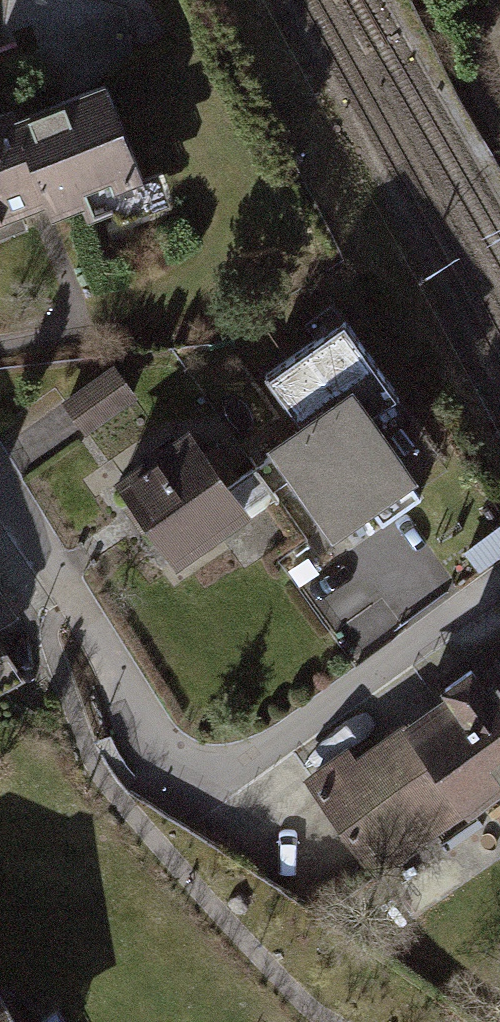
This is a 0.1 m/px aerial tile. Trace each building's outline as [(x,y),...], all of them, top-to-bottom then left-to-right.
[(0,107),(0,201),(29,191),(37,212),(136,174),(102,86),(11,121),(5,105),(0,107)] [(322,407),(327,415),(351,399),(366,421),(399,398),(344,320),(266,375),(300,423),(322,407)] [(84,429),(133,395),(116,370),(67,405),(84,429)] [(420,498),(366,421),(351,399),(327,415),(281,447),(335,523),(366,501),(383,525),(420,498)] [(177,556),(243,510),(190,435),(122,483),(177,556)] [(499,556),(499,529),(467,554),(480,571),(499,556)] [(481,681),(471,668),(446,686),(455,699),(414,730),(466,805),(499,781),(499,667),(481,681)] [(375,869),(466,805),(414,730),(353,773),(343,760),(313,781),(375,869)] [(6,1007),(0,1010),(0,1021),(15,1021),(6,1007)] [(57,1010),(34,1021),(64,1021),(57,1010)]
